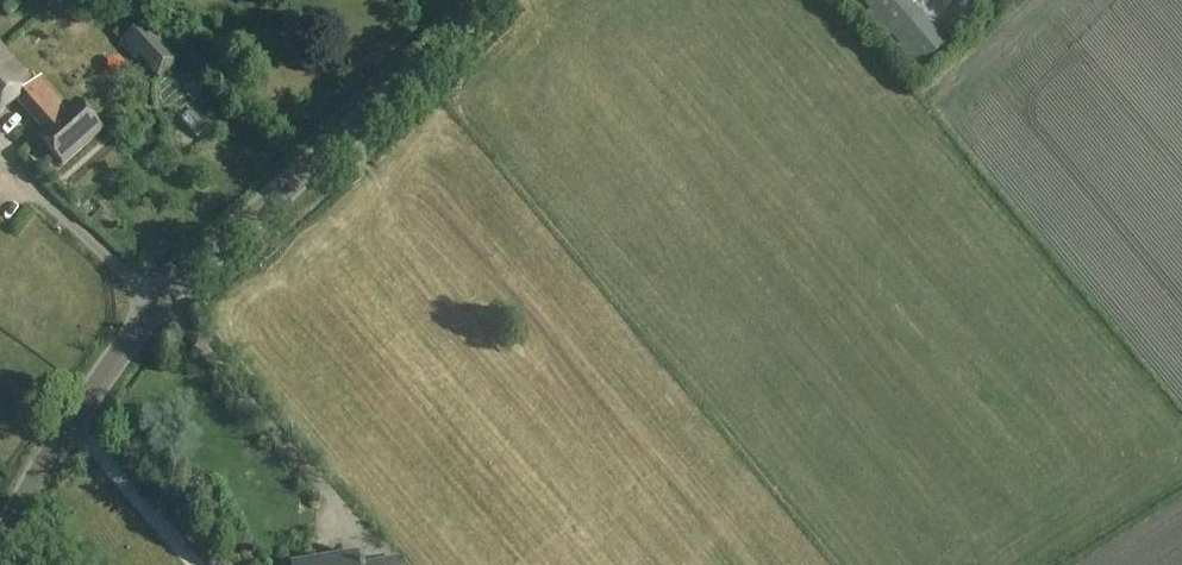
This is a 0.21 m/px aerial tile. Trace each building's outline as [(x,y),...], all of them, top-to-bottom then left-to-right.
[(920,69),(946,45),(906,0),(875,0),(866,8),(920,69)] [(121,44),(136,60),(140,57),(159,77),(180,57),(144,23),(135,30),(121,44)] [(118,29),(112,35),(119,43),(125,37),(118,29)] [(16,101),(43,131),(36,138),(62,168),(103,131),(72,97),(65,103),(65,102),(42,77),(38,81),(29,71),(24,75),(0,46),(0,115),(16,101)] [(289,564),(356,564),(353,552),(289,563),(289,564)]
